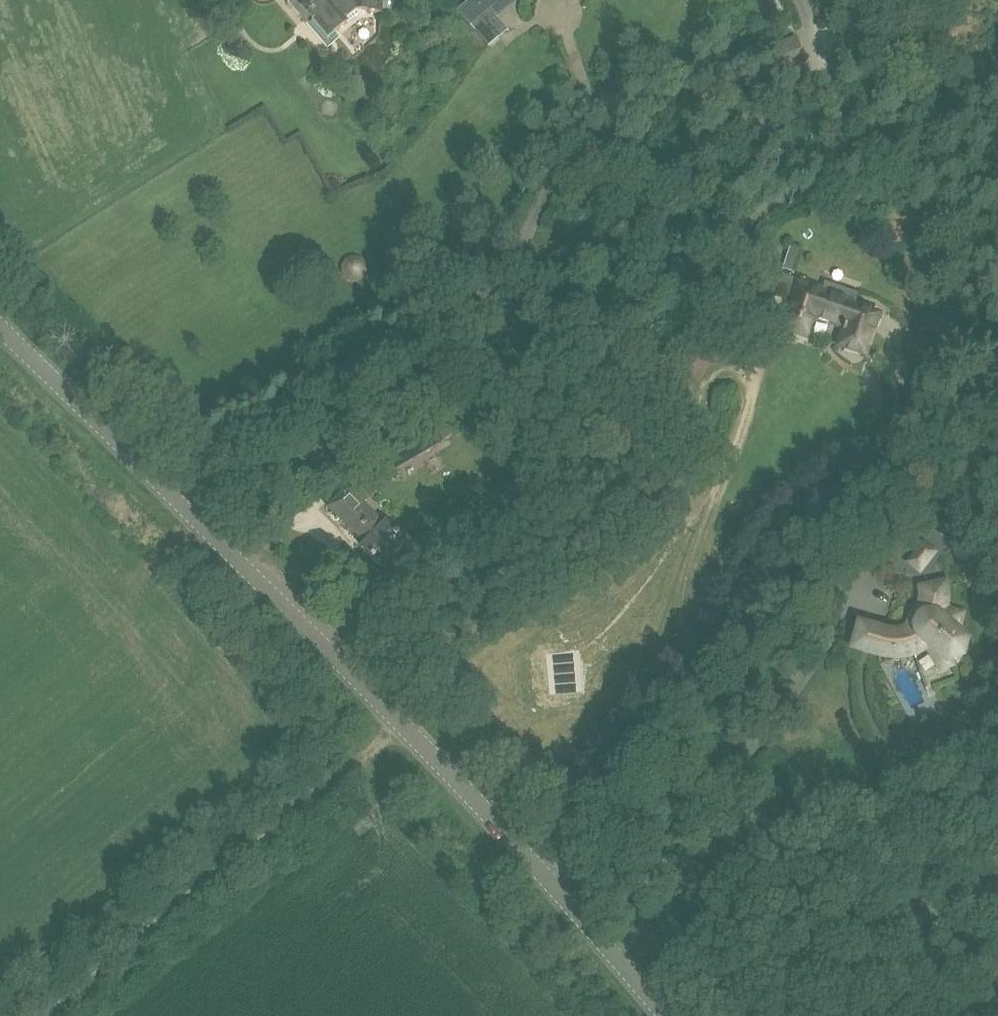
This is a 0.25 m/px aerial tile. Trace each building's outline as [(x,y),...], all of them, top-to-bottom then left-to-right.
[(301,7),(306,14),(301,18),(307,25),(312,20),(328,39),(362,10),(372,11),(372,12),(382,13),(383,0),(309,0),(301,7)] [(467,16),(485,38),(533,0),(488,0),(467,16)] [(365,38),(376,27),(366,16),(355,27),(365,38)] [(337,52),(361,39),(355,29),(332,43),(337,52)] [(793,276),(801,252),(789,248),(781,272),(793,276)] [(798,282),(781,331),(804,340),(812,318),(844,330),(837,349),(862,358),(877,316),(853,307),(854,302),(858,293),(827,282),(823,291),(798,282)] [(329,508),(366,544),(362,548),(383,570),(408,545),(386,524),(385,525),(363,504),(368,500),(352,485),(329,508)] [(916,570),(919,572),(933,554),(922,546),(908,564),(911,566),(914,568),(916,570)] [(915,613),(913,616),(919,621),(914,625),(910,628),(908,629),(904,631),(900,632),(898,632),(893,633),(891,633),(888,633),(884,632),(882,632),(858,625),(852,650),(875,657),(879,658),(883,659),(883,660),(882,661),(883,663),(884,665),(885,665),(886,666),(887,666),(888,666),(890,666),(891,665),(891,664),(892,662),(892,661),(892,660),(896,660),(899,659),(905,658),(910,657),(913,656),(918,653),(925,650),(927,648),(946,664),(953,661),(955,661),(957,654),(964,650),(964,648),(965,641),(955,633),(959,615),(943,611),(944,609),(945,607),(946,604),(946,595),(945,588),(945,584),(919,589),(920,594),(920,596),(920,599),(919,603),(918,607),(917,610),(915,613)]
